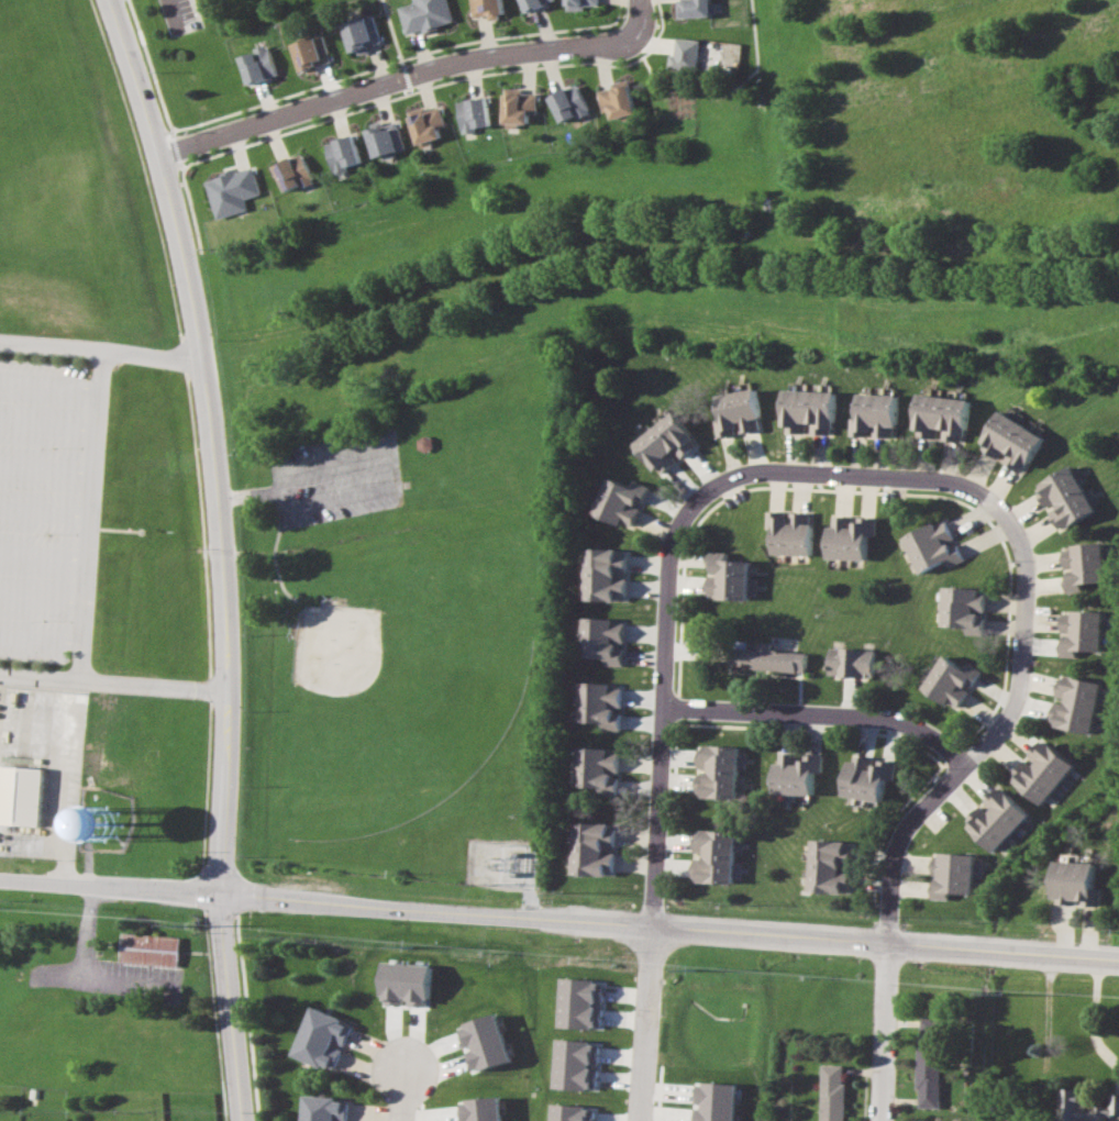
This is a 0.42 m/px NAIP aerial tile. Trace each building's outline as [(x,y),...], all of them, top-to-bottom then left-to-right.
[(405,34),(453,23),(447,0),(413,0),(413,2),(398,7),(405,34)] [(488,14),(488,18),(503,16),(502,0),(470,0),(472,16),(488,14)] [(523,11),(552,2),(551,0),(520,0),(523,11)] [(565,10),(585,10),(584,5),(597,5),(597,0),(565,0),(565,10)] [(342,23),(352,55),(368,49),(367,45),(380,42),(373,14),(342,23)] [(292,42),(300,75),(318,69),(317,65),(330,62),(322,34),(292,42)] [(667,70),(696,71),(697,38),(674,37),(674,54),(668,54),(667,70)] [(239,55),(248,85),(277,75),(268,46),(239,55)] [(635,112),(628,80),(596,89),(601,112),(609,111),(611,119),(635,112)] [(550,95),(561,123),(588,113),(578,85),(550,95)] [(536,114),(536,93),(522,92),(523,89),(505,88),(503,125),(529,125),(529,114),(536,114)] [(491,126),(487,97),(456,101),(461,131),(491,126)] [(442,138),(439,129),(445,126),(439,106),(425,111),(423,106),(407,111),(418,147),(442,138)] [(374,159),(394,155),(394,152),(403,149),(398,121),(380,125),(380,123),(366,126),(374,159)] [(361,165),(354,136),(325,142),(332,171),(361,165)] [(312,182),(302,154),(274,164),(284,192),(312,182)] [(215,219),(247,209),(244,199),(259,193),(252,166),(204,180),(215,219)] [(776,431),(780,390),(839,392),(834,434),(776,431)] [(712,439),(707,400),(760,391),(763,431),(712,439)] [(897,393),(858,392),(857,418),(850,418),(850,434),(874,434),(874,436),(896,437),(897,393)] [(970,399),(918,393),(912,435),(938,439),(964,442),(970,399)] [(977,448),(999,460),(1022,474),(1044,435),(998,410),(977,448)] [(657,480),(632,445),(675,413),(700,447),(657,480)] [(1097,510),(1071,465),(1035,486),(1049,508),(1046,509),(1060,532),(1097,510)] [(590,518),(608,477),(649,491),(629,532),(590,518)] [(809,555),(811,512),(789,511),(789,512),(765,511),(765,529),(772,529),(771,554),(809,555)] [(827,558),(865,559),(866,535),(873,535),(874,521),(850,520),(850,515),(828,514),(827,558)] [(901,536),(917,574),(944,562),(946,567),(963,559),(954,540),(953,541),(943,519),(901,536)] [(1107,581),(1104,543),(1062,546),(1065,591),(1087,589),(1086,584),(1107,581)] [(627,600),(628,550),(586,548),(585,599),(627,600)] [(751,560),(722,559),(722,552),(710,552),(709,562),(713,562),(713,576),(708,576),(707,598),(749,599),(751,560)] [(976,587),(941,586),(940,625),(965,626),(965,634),(983,635),(984,613),(975,612),(976,587)] [(1105,611),(1062,610),(1062,636),(1061,656),(1078,656),(1078,650),(1105,651),(1105,611)] [(623,665),(623,622),(614,622),(614,618),(583,617),(581,657),(605,657),(603,665),(623,665)] [(806,672),(806,652),(771,651),(771,642),(760,642),(760,648),(732,647),(731,663),(754,664),(754,670),(806,672)] [(873,677),(874,648),(829,647),(828,675),(873,677)] [(921,687),(956,710),(980,670),(966,662),(963,667),(942,654),(921,687)] [(1104,682),(1064,674),(1059,699),(1056,699),(1052,724),(1094,733),(1104,682)] [(621,684),(579,682),(578,721),(601,722),(601,730),(620,730),(620,709),(621,709),(621,684)] [(1045,805),(1076,764),(1043,739),(1012,780),(1045,805)] [(738,798),(739,746),(698,745),(697,767),(708,768),(708,775),(697,774),(696,796),(738,798)] [(576,787),(599,787),(599,796),(617,796),(618,774),(619,749),(577,747),(576,787)] [(814,795),(815,772),(821,773),(822,754),(814,754),(813,761),(797,760),(797,753),(776,752),(775,794),(814,795)] [(843,797),(883,802),(885,779),(893,780),(896,762),(887,761),(886,766),(871,764),(872,759),(858,757),(858,762),(848,760),(843,797)] [(38,826),(0,824),(0,766),(42,769),(38,826)] [(1031,815),(1000,786),(983,804),(965,822),(996,852),(1031,815)] [(123,808),(90,807),(89,840),(122,840),(123,808)] [(614,824),(573,822),(572,874),(612,875),(614,824)] [(735,831),(694,829),(691,881),(733,883),(735,831)] [(851,841),(809,839),(808,890),(849,892),(851,841)] [(933,853),(932,898),(950,899),(950,892),(975,894),(976,854),(933,853)] [(1094,887),(1095,862),(1055,861),(1054,903),(1100,904),(1101,888),(1094,887)] [(181,935),(122,933),(121,964),(179,966),(181,935)] [(558,1026),(600,1029),(601,1005),(602,1005),(603,980),(561,978),(558,1026)] [(292,1055),(333,1070),(342,1047),(343,1047),(352,1026),(342,1023),(343,1018),(311,1006),(292,1055)] [(916,1107),(941,1108),(943,1018),(918,1017),(916,1107)] [(596,1089),(597,1066),(599,1041),(556,1040),(554,1088),(596,1089)] [(820,1064),(819,1120),(843,1120),(844,1064),(820,1064)] [(696,1083),(695,1106),(694,1106),(693,1120),(736,1120),(738,1085),(696,1083)] [(1109,1094),(1109,1105),(1085,1103),(1085,1088),(1059,1088),(1057,1120),(1105,1120),(1105,1113),(1118,1114),(1118,1094),(1109,1094)] [(347,1098),(303,1096),(302,1120),(335,1120),(346,1120),(347,1098)] [(594,1106),(551,1105),(550,1120),(593,1120),(594,1106)]
